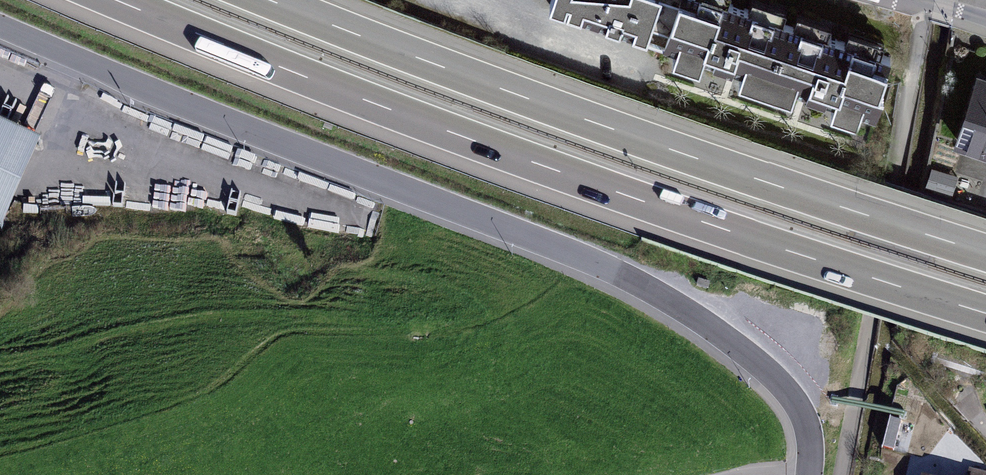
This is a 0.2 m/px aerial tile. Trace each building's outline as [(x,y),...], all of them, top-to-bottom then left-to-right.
[(548,6),(666,48),(681,0),(551,0),(548,6)] [(666,48),(678,52),(673,69),(699,78),(702,67),(731,76),(744,81),(740,92),(793,108),(796,99),(802,101),(833,111),(829,124),(856,132),(860,119),(872,123),(893,56),(715,0),(681,0),(666,48)] [(957,148),(985,159),(985,86),(980,84),(957,148)] [(2,222),(40,134),(0,116),(0,221),(2,222)]
